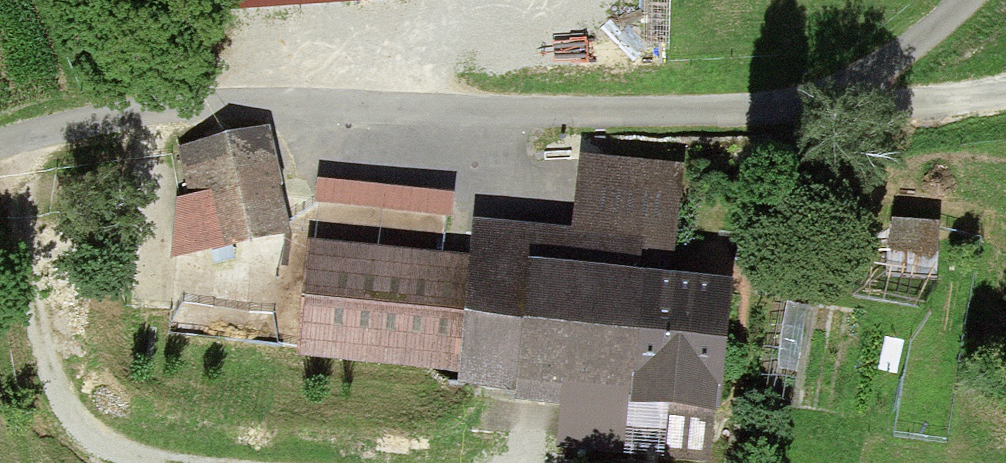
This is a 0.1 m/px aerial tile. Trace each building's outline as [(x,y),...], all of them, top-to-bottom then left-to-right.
[(218,20),(410,13),(409,0),(217,0),(218,20)] [(262,140),(185,156),(195,200),(178,204),(188,253),(282,233),(262,140)] [(675,171),(580,161),(571,256),(471,246),(457,393),(632,410),(628,447),(706,454),(725,270),(666,264),(675,171)] [(446,200),(316,191),(314,215),(444,225),(446,200)] [(930,245),(885,242),(883,282),(928,284),(930,245)] [(461,261),(307,245),(295,360),(449,376),(461,261)]
